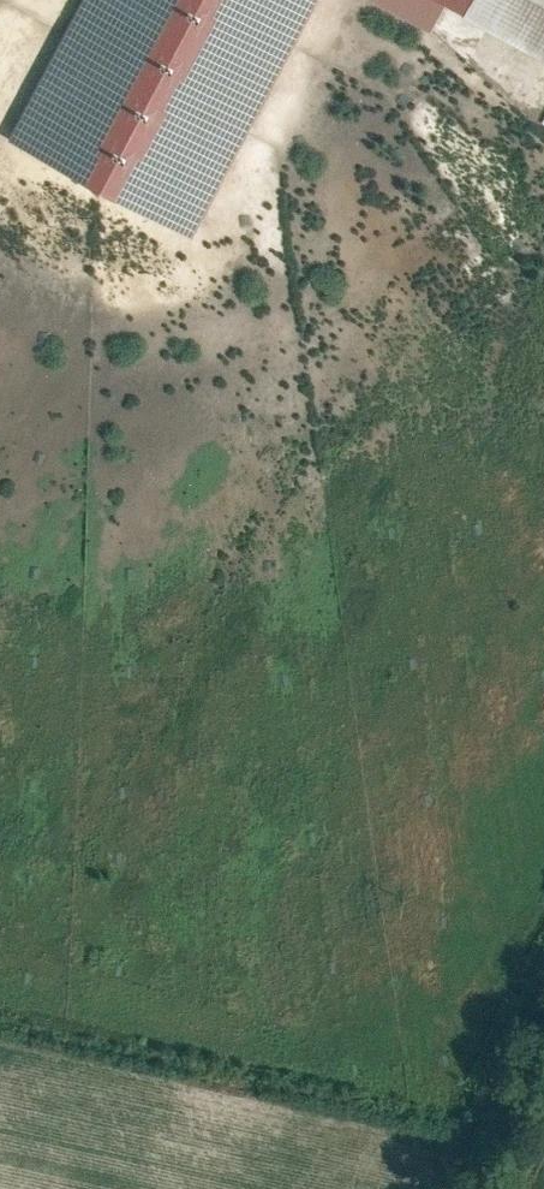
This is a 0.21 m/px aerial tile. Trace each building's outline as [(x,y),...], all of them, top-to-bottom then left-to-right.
[(5,137),(184,233),(310,0),(79,0),(5,137)] [(458,11),(464,0),(439,0),(458,11)] [(458,11),(543,55),(543,0),(464,0),(458,11)]
